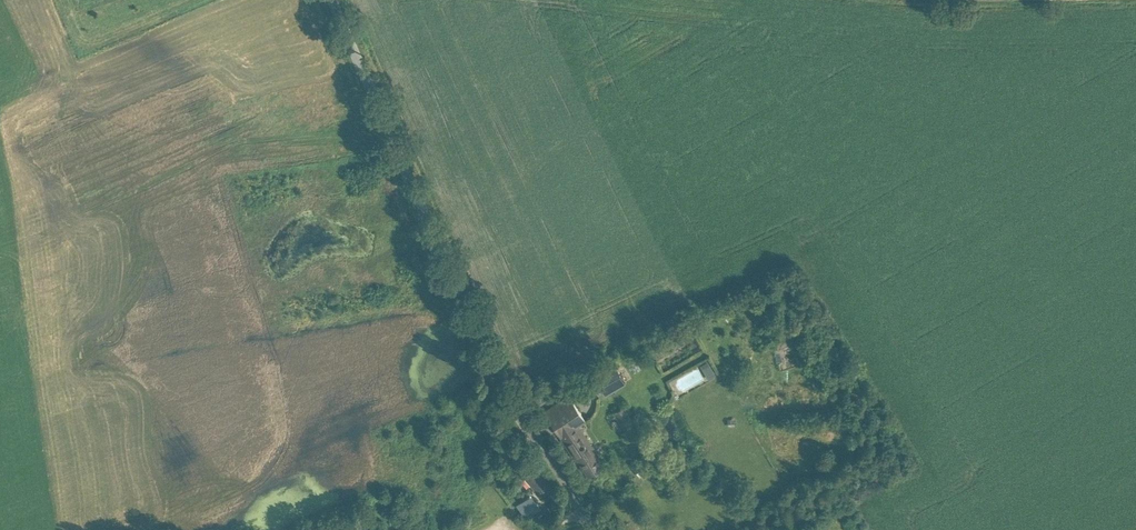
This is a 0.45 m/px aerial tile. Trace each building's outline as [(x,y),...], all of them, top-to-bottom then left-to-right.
[(594,375),(605,395),(625,383),(614,364),(594,375)] [(569,395),(554,405),(544,411),(575,458),(577,457),(588,475),(603,466),(591,448),(593,447),(578,424),(585,419),(569,395)] [(614,412),(630,439),(640,433),(629,413),(631,411),(627,404),(625,406),(624,406),(614,412)] [(634,466),(641,475),(651,469),(644,459),(634,466)] [(532,464),(521,473),(537,492),(547,483),(532,464)]
